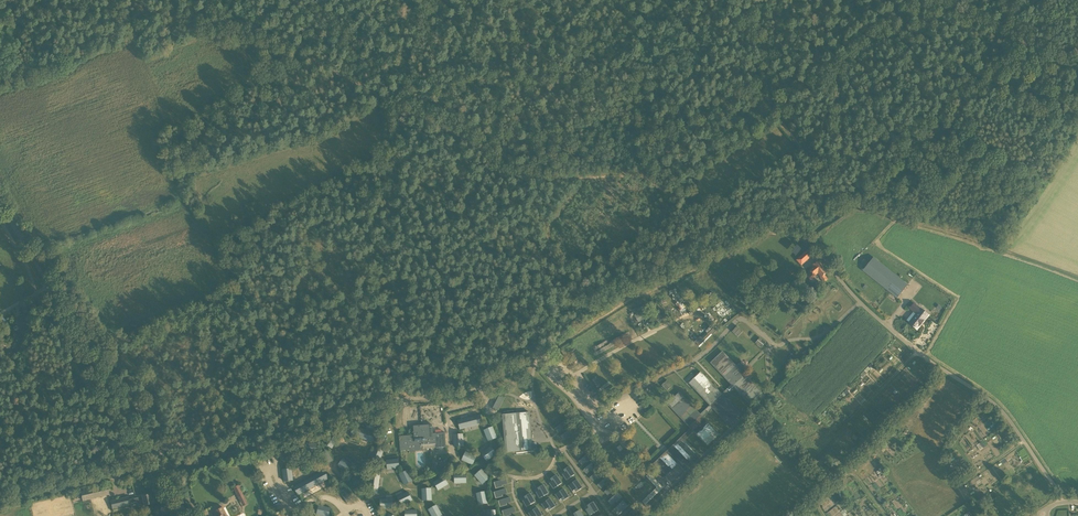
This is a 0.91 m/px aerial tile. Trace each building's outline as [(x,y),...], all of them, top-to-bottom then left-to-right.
[(731,194),(728,196),(730,200),(740,193),(738,190),(737,189),(731,194)] [(802,255),(807,260),(812,255),(808,250),(802,255)] [(897,299),(901,294),(908,285),(873,258),(863,271),(897,299)] [(824,275),(827,273),(818,261),(812,266),(814,268),(810,271),(814,276),(818,273),(821,277),(820,278),(824,282),(828,279),(824,275)] [(652,305),(648,307),(652,314),(656,312),(658,317),(654,319),(656,323),(660,321),(663,319),(656,303),(652,305)] [(917,330),(929,315),(915,303),(910,309),(916,314),(909,323),(917,330)] [(722,321),(732,313),(729,309),(719,316),(722,321)] [(643,311),(634,315),(638,323),(647,318),(643,311)] [(28,331),(29,330),(32,328),(28,321),(26,322),(23,316),(15,321),(22,333),(28,330),(28,331)] [(663,333),(656,337),(662,348),(670,344),(663,333)] [(18,344),(28,338),(26,334),(19,338),(19,337),(15,339),(18,344)] [(668,454),(655,467),(667,479),(682,465),(686,469),(702,454),(688,440),(697,430),(711,445),(724,433),(707,415),(717,406),(733,423),(746,411),(729,394),(739,384),(756,402),(768,390),(754,375),(757,372),(745,360),(742,362),(728,347),(716,360),(737,382),(728,391),(706,369),(694,381),(715,403),(705,413),(684,391),(672,403),(695,427),(673,449),(675,452),(670,457),(668,454)] [(665,351),(669,362),(677,359),(673,348),(665,351)] [(863,377),(870,369),(868,366),(860,374),(863,377)] [(683,387),(695,399),(700,393),(687,382),(683,387)] [(655,393),(659,386),(656,384),(651,391),(655,393)] [(493,409),(495,410),(497,411),(503,399),(501,398),(499,397),(493,409)] [(623,423),(627,420),(616,403),(611,406),(623,423)] [(536,449),(536,442),(532,443),(530,413),(503,415),(506,451),(536,449)] [(458,421),(460,429),(482,423),(480,415),(458,421)] [(565,421),(555,428),(558,432),(562,429),(563,431),(569,426),(565,421)] [(433,434),(432,426),(432,425),(414,426),(414,435),(399,437),(400,451),(409,450),(409,446),(437,443),(437,448),(446,447),(445,433),(433,434)] [(353,426),(351,434),(372,441),(375,433),(353,426)] [(484,430),(488,441),(496,437),(492,427),(484,430)] [(571,428),(561,436),(564,440),(568,437),(569,438),(575,433),(571,428)] [(330,433),(324,442),(331,447),(338,437),(330,433)] [(462,434),(454,434),(455,446),(463,445),(462,434)] [(316,444),(305,440),(303,448),(314,452),(316,444)] [(490,446),(481,452),(486,459),(495,453),(490,446)] [(588,449),(585,446),(579,451),(576,455),(579,458),(588,449)] [(287,447),(280,457),(287,462),(294,452),(287,447)] [(374,447),(370,458),(378,461),(382,450),(374,447)] [(622,447),(611,455),(615,459),(625,452),(622,447)] [(319,456),(325,465),(332,461),(326,451),(319,456)] [(466,452),(462,460),(473,464),(476,457),(466,452)] [(579,462),(582,465),(586,461),(591,456),(588,453),(579,462)] [(962,455),(950,462),(954,470),(966,463),(962,455)] [(344,459),(338,465),(347,473),(352,466),(344,459)] [(386,461),(387,469),(399,468),(398,459),(386,461)] [(587,473),(590,470),(596,465),(593,462),(584,470),(587,473)] [(570,466),(564,470),(565,472),(563,474),(566,480),(575,474),(570,466)] [(599,467),(590,477),(593,481),(597,477),(598,478),(604,473),(599,467)] [(283,470),(284,481),(293,480),(291,469),(283,470)] [(490,478),(482,469),(476,474),(474,475),(477,479),(482,485),(490,478)] [(324,470),(293,486),(297,494),(328,478),(324,470)] [(380,471),(371,470),(368,493),(377,494),(380,471)] [(408,471),(400,474),(405,485),(412,481),(408,471)] [(454,483),(466,483),(466,473),(454,473),(454,483)] [(449,484),(443,475),(433,482),(439,491),(449,484)] [(552,481),(549,483),(553,489),(562,483),(556,475),(551,479),(552,481)] [(607,475),(597,484),(601,487),(604,484),(606,485),(612,480),(607,475)] [(569,486),(572,491),(575,489),(577,491),(582,488),(577,480),(569,486)] [(613,482),(604,491),(608,494),(612,491),(613,492),(618,486),(613,482)] [(539,491),(536,492),(539,498),(548,493),(544,485),(538,488),(539,491)] [(422,489),(422,501),(432,500),(431,488),(422,489)] [(340,492),(347,503),(353,500),(346,489),(340,492)] [(563,501),(569,497),(564,489),(556,495),(559,500),(562,498),(563,501)] [(485,491),(476,493),(478,505),(488,503),(485,491)] [(407,492),(397,497),(401,505),(411,500),(407,492)] [(618,493),(609,501),(612,504),(615,501),(620,496),(618,493)] [(530,494),(525,497),(526,499),(523,501),(526,507),(535,502),(530,494)] [(129,503),(137,502),(138,507),(143,506),(155,503),(154,498),(151,498),(150,495),(129,500),(129,496),(110,501),(112,508),(129,504),(129,503)] [(550,510),(555,506),(550,498),(542,504),(546,510),(548,508),(550,510)] [(391,499),(380,500),(380,508),(392,508),(391,499)] [(627,506),(623,501),(616,508),(620,513),(627,506)] [(589,508),(586,510),(590,515),(598,510),(593,502),(588,506),(589,508)] [(317,514),(327,515),(328,515),(330,508),(319,505),(317,514)] [(429,510),(432,515),(441,515),(442,515),(436,505),(429,510)] [(222,507),(213,512),(216,515),(227,515),(222,507)] [(542,515),(537,508),(529,513),(531,515),(541,515),(542,515)]
